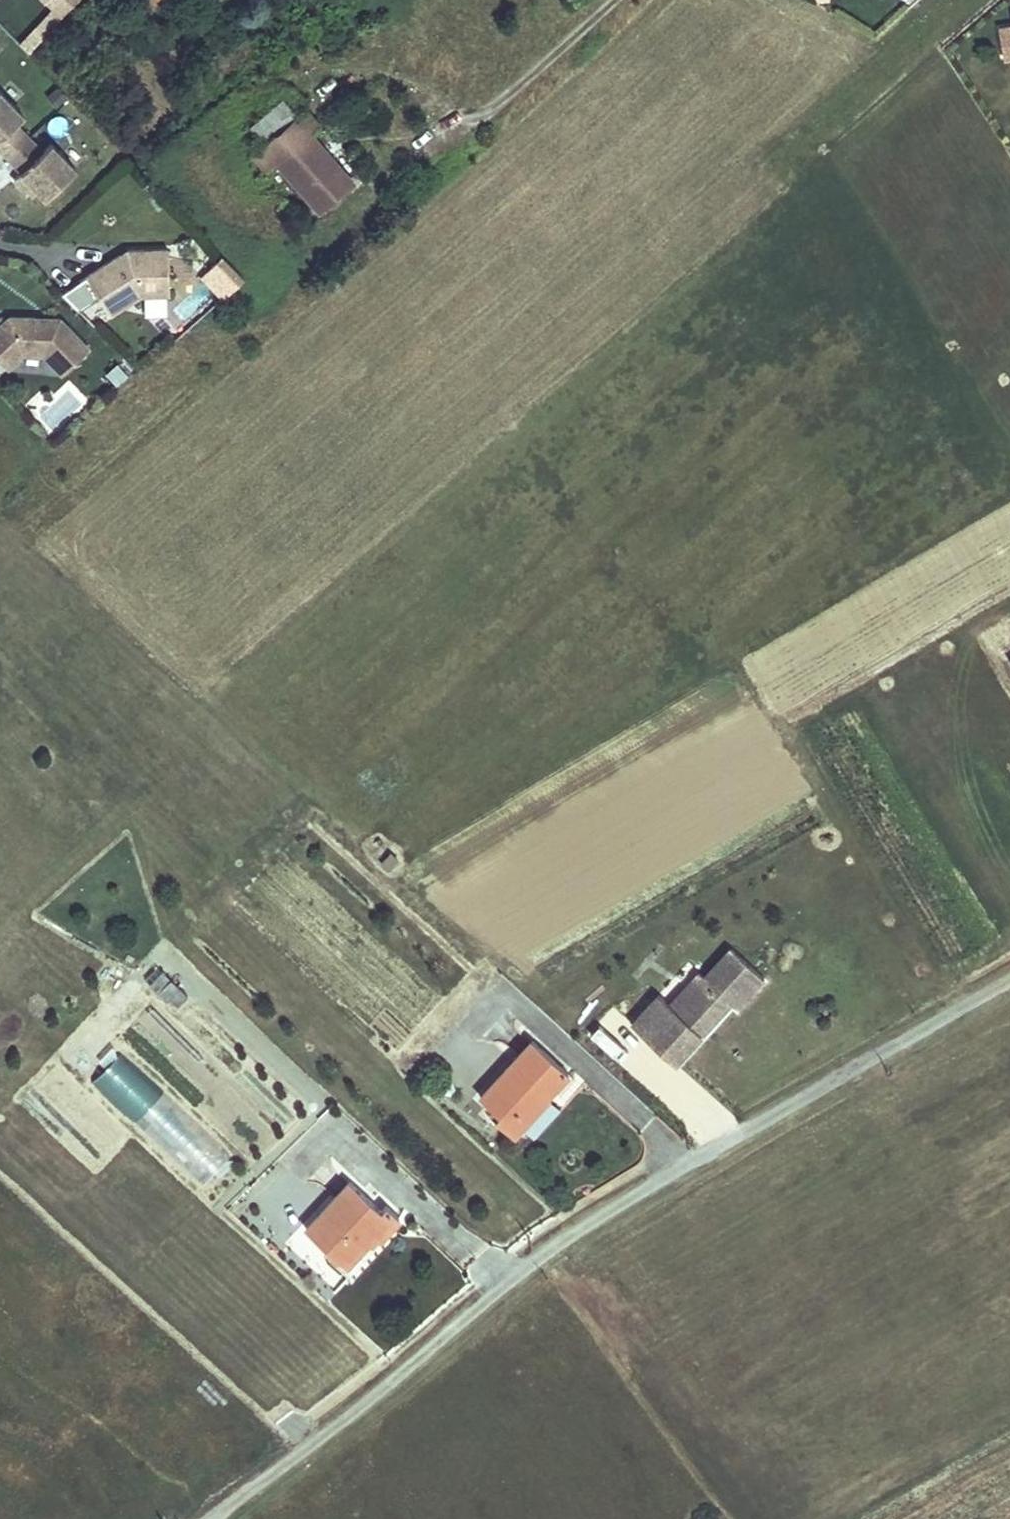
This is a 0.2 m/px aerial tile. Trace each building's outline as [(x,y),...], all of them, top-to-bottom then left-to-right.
[(28,53),(79,0),(38,0),(50,11),(18,44),(28,53)] [(998,28),(1000,40),(1009,38),(1009,26),(998,28)] [(1003,58),(1009,57),(1009,38),(1000,40),(1003,58)] [(66,98),(57,88),(48,96),(56,106),(66,98)] [(29,138),(15,124),(23,116),(0,92),(0,164),(1,165),(29,138)] [(355,183),(311,133),(320,126),(306,110),(298,116),(284,100),(250,129),(264,145),(254,154),(269,171),(277,164),(320,213),(355,183)] [(76,169),(51,143),(42,151),(29,138),(1,165),(26,191),(29,188),(34,183),(39,188),(47,197),(76,169)] [(34,183),(29,188),(34,193),(39,188),(34,183)] [(167,293),(165,248),(126,250),(126,253),(120,257),(119,255),(86,276),(110,314),(140,294),(167,293)] [(244,278),(222,256),(200,277),(221,299),(244,278)] [(175,308),(181,323),(199,315),(192,299),(175,308)] [(59,317),(9,316),(0,324),(0,360),(7,367),(23,353),(44,352),(63,373),(89,348),(59,317)] [(116,384),(127,373),(119,364),(107,375),(116,384)] [(740,1000),(767,971),(733,940),(707,969),(702,964),(673,997),(661,987),(635,1016),(663,1042),(689,1013),(704,1026),(733,994),(740,1000)] [(177,981),(154,963),(142,979),(166,996),(177,981)] [(677,1055),(704,1026),(689,1013),(663,1042),(677,1055)] [(610,1045),(617,1032),(589,1017),(582,1030),(610,1045)] [(566,1063),(535,1033),(481,1088),(495,1102),(490,1107),(509,1126),(550,1084),(548,1081),(566,1063)] [(88,1085),(197,1188),(229,1155),(120,1052),(88,1085)] [(536,1131),(560,1104),(552,1097),(528,1124),(536,1131)] [(339,1176),(300,1216),(339,1254),(368,1223),(371,1226),(387,1210),(374,1198),(368,1204),(339,1176)]
